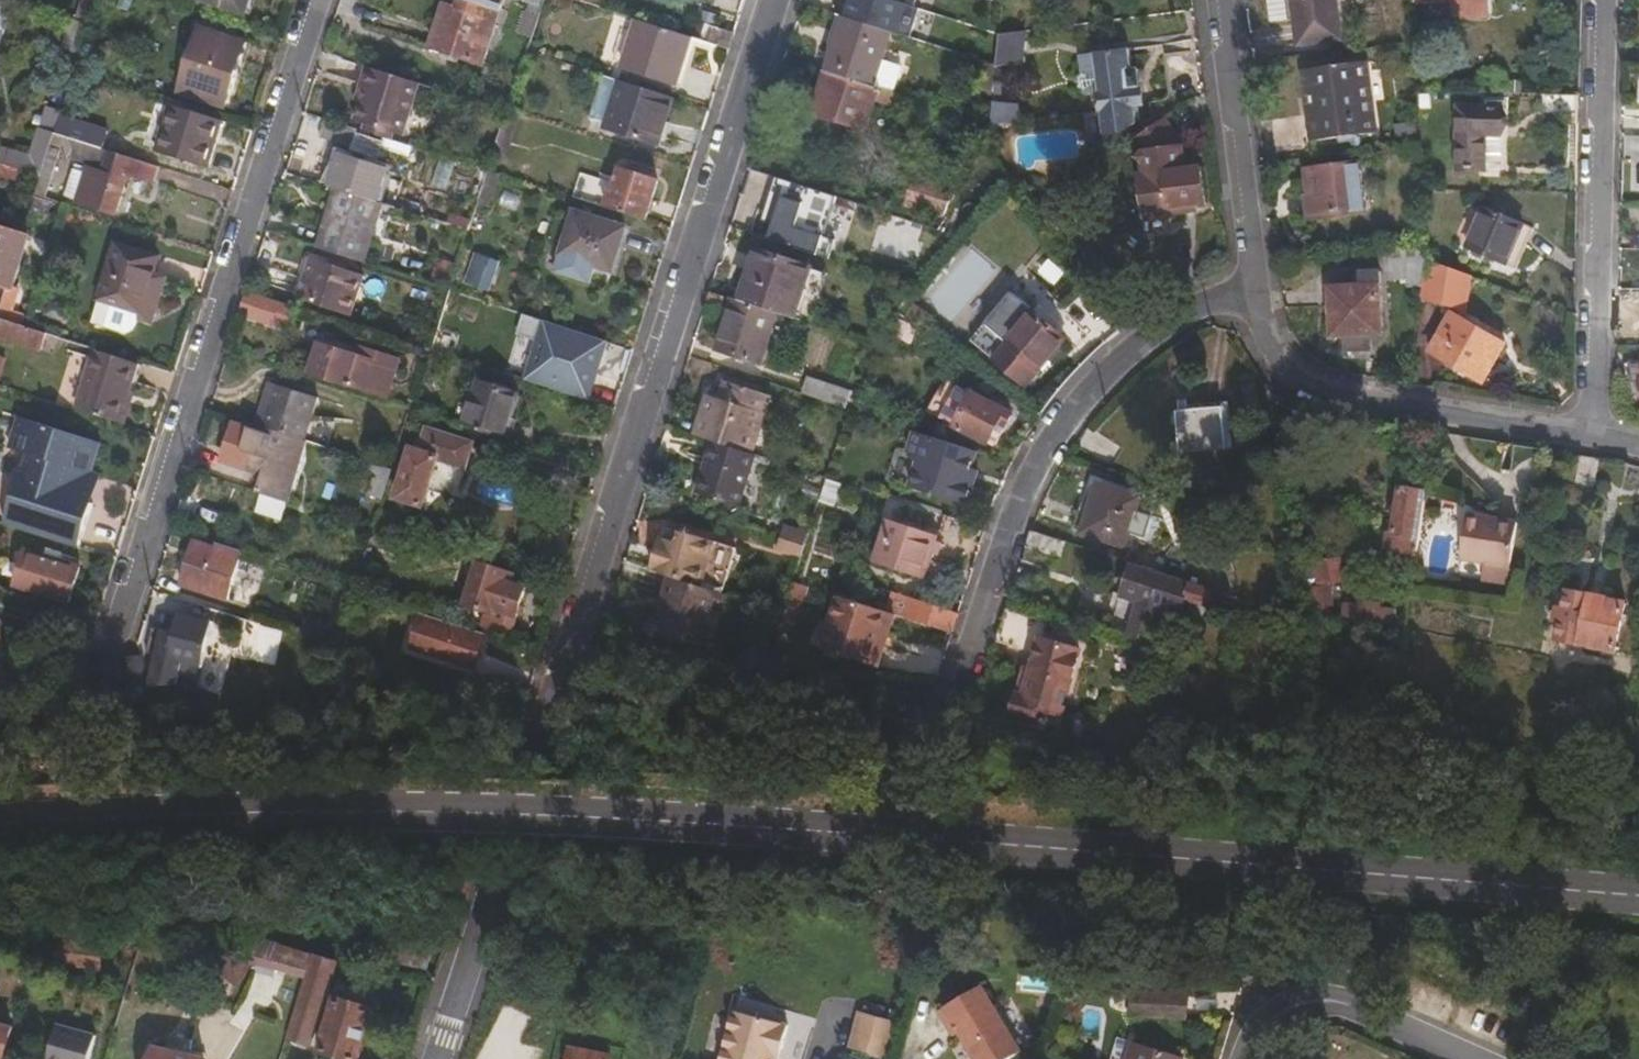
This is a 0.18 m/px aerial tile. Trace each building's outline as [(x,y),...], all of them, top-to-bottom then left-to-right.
[(8,0),(0,0),(0,24),(8,0)] [(76,14),(89,18),(95,0),(80,0),(76,14)] [(251,0),(200,0),(246,15),(251,0)] [(434,23),(490,41),(504,0),(441,0),(434,23)] [(539,8),(542,0),(514,0),(539,8)] [(805,4),(840,14),(844,0),(806,0),(805,4)] [(1281,29),(1304,26),(1308,50),(1350,45),(1345,0),(1277,0),(1281,29)] [(1422,5),(1456,6),(1457,31),(1494,31),(1495,0),(1422,0),(1422,5)] [(65,40),(81,44),(89,18),(76,14),(73,12),(65,40)] [(897,33),(849,18),(831,71),(879,86),(897,33)] [(690,39),(634,20),(621,65),(676,85),(690,39)] [(1004,40),(1006,22),(997,20),(993,65),(1003,67),(1004,40)] [(727,50),(733,32),(704,22),(698,41),(727,50)] [(490,41),(434,23),(425,50),(481,69),(490,41)] [(224,107),(245,48),(195,31),(176,91),(224,107)] [(1015,40),(1004,40),(1003,67),(1009,66),(1014,65),(1015,40)] [(1126,83),(1123,50),(1073,56),(1077,78),(1067,81),(1069,92),(1078,92),(1079,99),(1093,97),(1097,128),(1114,125),(1112,111),(1139,108),(1135,82),(1126,83)] [(1021,74),(1019,64),(1014,65),(1009,66),(1009,77),(1021,74)] [(419,84),(367,66),(362,85),(367,86),(363,98),(356,120),(365,123),(392,131),(403,135),(419,84)] [(1371,66),(1310,74),(1318,142),(1379,135),(1371,66)] [(906,96),(879,86),(831,71),(818,113),(870,130),(881,100),(903,105),(906,96)] [(671,98),(606,77),(594,116),(607,121),(605,129),(656,146),(658,141),(663,123),(671,98)] [(367,86),(362,85),(357,97),(363,98),(367,86)] [(1001,91),(997,127),(1023,123),(1022,106),(1001,91)] [(493,92),(488,106),(506,111),(511,97),(493,92)] [(223,122),(175,106),(160,151),(207,167),(223,122)] [(520,116),(506,111),(492,155),(505,159),(520,116)] [(1508,113),(1463,113),(1463,177),(1508,177),(1508,113)] [(56,116),(51,136),(100,149),(105,132),(56,116)] [(355,129),(326,119),(321,137),(349,146),(348,148),(376,158),(381,145),(353,135),(355,129)] [(1309,119),(1275,123),(1280,154),(1313,151),(1309,119)] [(1182,144),(1167,121),(1135,143),(1148,162),(1139,169),(1148,177),(1148,186),(1141,187),(1147,245),(1171,242),(1169,220),(1176,220),(1178,224),(1189,222),(1190,218),(1208,216),(1205,179),(1198,180),(1189,181),(1188,171),(1188,156),(1182,155),(1182,144)] [(365,123),(363,131),(389,140),(392,131),(365,123)] [(663,123),(658,141),(664,142),(670,124),(663,123)] [(40,171),(46,151),(47,146),(51,136),(34,132),(26,158),(0,151),(0,158),(40,171)] [(100,149),(51,136),(47,146),(65,152),(64,155),(99,168),(98,174),(81,169),(80,176),(71,200),(109,213),(121,178),(147,186),(154,167),(100,149)] [(40,171),(36,182),(32,194),(44,198),(56,155),(46,151),(40,171)] [(330,183),(339,159),(329,155),(321,180),(330,183)] [(0,158),(0,181),(16,186),(19,176),(36,182),(40,171),(0,158)] [(385,174),(339,159),(330,183),(377,199),(385,174)] [(1364,163),(1314,171),(1316,191),(1310,193),(1313,216),(1369,210),(1364,163)] [(1197,170),(1188,171),(1189,181),(1198,180),(1197,170)] [(488,172),(477,204),(486,207),(497,175),(488,172)] [(577,200),(644,222),(655,184),(619,172),(616,183),(584,172),(577,200)] [(71,200),(80,176),(70,174),(61,197),(71,200)] [(913,207),(951,219),(966,190),(921,177),(913,207)] [(821,252),(838,196),(780,178),(762,234),(821,252)] [(322,249),(367,264),(371,250),(374,244),(386,205),(341,191),(322,249)] [(30,199),(28,208),(43,213),(45,204),(30,199)] [(384,249),(397,209),(386,205),(374,244),(384,249)] [(913,260),(923,223),(885,212),(874,250),(913,260)] [(1538,233),(1487,214),(1471,254),(1522,273),(1538,233)] [(552,274),(581,283),(586,266),(591,267),(607,272),(621,231),(571,215),(552,274)] [(0,222),(0,282),(3,283),(8,285),(19,252),(14,251),(21,229),(0,222)] [(374,244),(371,250),(400,260),(402,254),(384,249),(374,244)] [(1427,263),(1430,246),(1388,251),(1393,272),(1412,272),(1412,278),(1423,280),(1427,263)] [(136,330),(138,325),(141,317),(153,321),(166,281),(155,278),(160,260),(116,247),(98,304),(111,308),(104,331),(124,338),(136,330)] [(745,302),(778,313),(795,319),(812,266),(761,250),(745,302)] [(489,291),(498,265),(473,257),(465,284),(489,291)] [(1423,280),(1421,299),(1457,311),(1469,278),(1427,263),(1423,280)] [(353,316),(364,281),(312,264),(300,299),(353,316)] [(586,266),(581,283),(586,285),(591,267),(586,266)] [(830,273),(812,266),(795,319),(802,321),(811,293),(822,296),(830,273)] [(1369,337),(1376,337),(1387,336),(1383,272),(1366,274),(1366,286),(1333,289),(1336,339),(1347,338),(1348,353),(1370,353),(1369,337)] [(1461,324),(1478,282),(1469,278),(1457,311),(1452,318),(1461,324)] [(3,283),(0,291),(0,319),(1,320),(12,286),(8,285),(3,283)] [(246,292),(239,316),(273,328),(281,304),(246,292)] [(1014,296),(973,345),(1029,391),(1071,342),(1014,296)] [(745,302),(733,299),(716,352),(761,366),(778,313),(745,302)] [(141,317),(138,325),(151,329),(153,321),(141,317)] [(1503,351),(1461,324),(1452,318),(1428,356),(1446,367),(1450,363),(1478,381),(1491,364),(1495,366),(1503,351)] [(38,347),(41,333),(18,326),(1,320),(0,319),(0,334),(38,347)] [(922,335),(908,325),(900,342),(912,349),(922,335)] [(589,369),(599,339),(567,329),(565,333),(547,327),(538,353),(555,359),(550,372),(574,379),(572,384),(591,390),(596,371),(589,369)] [(384,400),(396,362),(359,350),(356,358),(322,346),(312,378),(384,400)] [(74,412),(122,428),(130,406),(124,404),(126,395),(137,365),(93,351),(74,412)] [(507,377),(534,386),(539,373),(511,364),(507,377)] [(805,376),(798,394),(841,407),(846,389),(805,376)] [(461,428),(506,443),(513,422),(509,420),(516,397),(477,384),(461,428)] [(269,386),(254,429),(263,431),(275,389),(269,386)] [(711,395),(698,435),(715,441),(753,452),(770,398),(727,386),(723,398),(711,395)] [(263,431),(271,434),(301,443),(305,444),(318,404),(275,389),(263,431)] [(998,425),(1007,428),(1013,416),(959,391),(946,417),(990,439),(998,425)] [(124,404),(130,406),(133,397),(126,395),(124,404)] [(1205,417),(1183,420),(1187,457),(1230,451),(1226,419),(1221,409),(1205,410),(1205,417)] [(4,525),(79,549),(93,505),(83,502),(77,499),(86,472),(92,475),(101,444),(20,418),(10,449),(40,458),(31,485),(18,480),(4,525)] [(998,443),(1007,428),(998,425),(990,439),(998,443)] [(254,495),(289,505),(296,477),(288,476),(301,443),(271,434),(268,440),(233,429),(221,464),(261,478),(254,495)] [(465,471),(474,447),(428,431),(420,455),(414,452),(397,500),(422,507),(437,461),(465,471)] [(968,480),(978,453),(916,432),(910,452),(921,458),(912,485),(968,503),(975,482),(968,480)] [(741,506),(757,453),(753,452),(715,441),(700,493),(741,506)] [(288,476),(296,477),(308,445),(305,444),(301,443),(288,476)] [(77,499),(83,502),(92,475),(86,472),(77,499)] [(844,490),(829,485),(823,504),(838,510),(844,490)] [(1089,513),(1078,542),(1123,555),(1138,508),(1094,495),(1089,513)] [(1414,567),(1421,506),(1396,502),(1390,544),(1385,543),(1381,568),(1400,571),(1401,565),(1414,567)] [(1071,539),(1078,542),(1089,513),(1080,509),(1071,539)] [(1491,522),(1491,516),(1463,513),(1463,518),(1491,522)] [(1512,518),(1491,516),(1491,522),(1463,518),(1461,539),(1459,558),(1484,561),(1482,578),(1505,582),(1512,518)] [(888,526),(875,568),(921,583),(936,542),(888,526)] [(664,534),(652,572),(673,578),(678,580),(718,592),(724,593),(737,549),(685,531),(681,539),(664,534)] [(240,554),(197,538),(181,586),(224,600),(240,554)] [(1065,551),(1027,540),(1022,557),(1059,568),(1065,551)] [(808,547),(793,542),(791,551),(805,556),(808,547)] [(68,600),(80,566),(27,548),(17,583),(68,600)] [(481,633),(494,636),(496,629),(504,632),(517,591),(503,586),(507,575),(469,563),(455,604),(477,612),(471,629),(481,633)] [(1212,598),(1133,573),(1122,606),(1138,611),(1128,646),(1148,652),(1160,620),(1177,625),(1184,607),(1206,614),(1212,598)] [(814,583),(797,576),(790,600),(807,605),(814,583)] [(1348,576),(1313,581),(1315,601),(1311,602),(1314,623),(1340,620),(1338,598),(1351,597),(1348,576)] [(678,580),(673,578),(667,595),(672,596),(678,580)] [(716,600),(718,592),(678,580),(672,596),(667,595),(658,625),(645,621),(643,627),(701,645),(716,600)] [(907,615),(914,595),(895,588),(888,608),(894,610),(907,615)] [(1566,610),(1558,609),(1556,626),(1562,627),(1560,643),(1619,654),(1628,601),(1569,591),(1566,610)] [(735,598),(724,593),(718,592),(716,600),(734,605),(735,598)] [(877,637),(888,608),(839,592),(821,643),(876,663),(884,640),(877,637)] [(952,630),(957,609),(914,595),(907,615),(952,630)] [(894,610),(888,608),(877,637),(884,640),(894,610)] [(470,663),(481,633),(471,629),(423,613),(413,645),(470,663)] [(1002,616),(992,647),(1029,660),(1039,628),(1002,616)] [(1365,619),(1356,617),(1354,631),(1390,638),(1393,625),(1381,623),(1381,620),(1366,616),(1365,619)] [(121,693),(142,691),(140,679),(172,683),(175,672),(196,678),(208,642),(153,626),(146,648),(151,649),(146,663),(139,662),(137,657),(118,660),(121,693)] [(313,655),(332,662),(332,658),(335,649),(316,643),(313,655)] [(1011,715),(1032,724),(1034,725),(1056,727),(1063,706),(1046,700),(1051,685),(1068,690),(1081,657),(1044,643),(1031,678),(1024,697),(1018,695),(1011,715)] [(1026,676),(1018,695),(1024,697),(1031,678),(1026,676)] [(309,977),(315,957),(257,940),(248,968),(259,971),(257,975),(275,981),(279,968),(309,977)] [(105,960),(58,948),(57,959),(35,954),(33,963),(98,980),(105,960)] [(312,1047),(336,964),(315,957),(309,977),(290,1041),(312,1047)] [(936,1019),(950,1045),(956,1042),(966,1058),(967,1058),(1004,1037),(982,995),(936,1019)] [(1192,1000),(1135,996),(1133,1021),(1191,1025),(1192,1000)] [(375,1018),(338,1007),(331,1030),(326,1029),(317,1057),(323,1058),(363,1058),(375,1018)] [(744,1013),(730,1058),(782,1058),(786,1048),(790,1050),(796,1029),(744,1013)] [(93,1034),(54,1023),(42,1058),(85,1058),(93,1034)] [(870,1026),(864,1058),(869,1058),(897,1058),(902,1032),(870,1026)] [(1144,1048),(1140,1058),(1175,1058),(1144,1048)]
